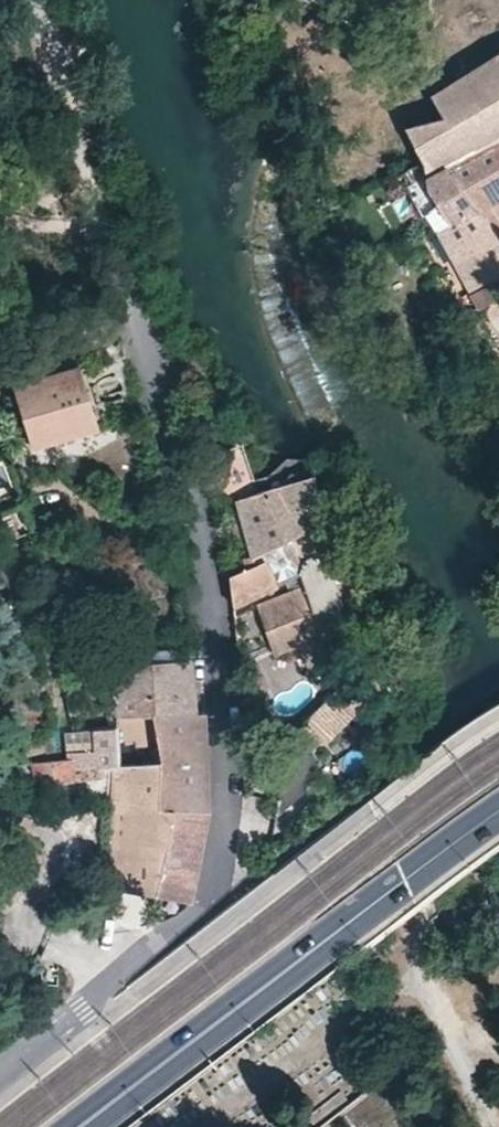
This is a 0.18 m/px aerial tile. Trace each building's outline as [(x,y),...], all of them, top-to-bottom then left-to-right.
[(431,95),(443,117),(404,127),(423,163),(440,169),(444,166),(474,146),(483,141),(498,132),(498,56),(498,53),(487,60),(431,95)] [(498,198),(498,197),(498,132),(483,141),(474,146),(444,166),(440,169),(423,163),(426,185),(427,188),(439,207),(427,214),(437,230),(498,198)] [(440,238),(459,268),(464,276),(471,289),(480,306),(498,296),(498,200),(498,198),(437,230),(440,238)] [(0,357),(0,379),(17,370),(8,352),(0,357)] [(18,388),(36,446),(95,426),(86,398),(77,369),(18,388)] [(203,460),(216,499),(236,502),(235,501),(236,500),(221,455),(203,460)] [(229,575),(233,606),(303,571),(326,557),(344,547),(325,509),(312,474),(236,500),(235,501),(236,502),(244,531),(254,565),(229,575)] [(32,500),(27,489),(27,488),(18,491),(23,505),(32,500)] [(326,557),(303,571),(308,594),(284,600),(286,608),(268,614),(274,629),(281,650),(311,639),(334,697),(348,691),(368,681),(358,663),(341,630),(346,628),(340,605),(336,591),(329,571),(352,562),(344,547),(326,557)] [(266,605),(268,614),(286,608),(284,600),(266,605)] [(196,713),(192,660),(183,662),(184,665),(179,665),(178,650),(129,653),(128,651),(110,653),(110,670),(115,670),(118,708),(109,709),(110,719),(116,718),(120,718),(155,716),(196,713)] [(208,789),(206,711),(196,713),(155,716),(120,718),(122,766),(115,766),(114,796),(112,843),(201,856),(208,808),(208,789)] [(122,766),(120,718),(116,718),(116,727),(73,731),(74,757),(74,768),(103,766),(115,766),(122,766)] [(74,768),(74,757),(18,764),(21,789),(104,778),(103,766),(74,768)] [(201,856),(112,843),(110,890),(192,904),(194,904),(197,880),(201,856)]
